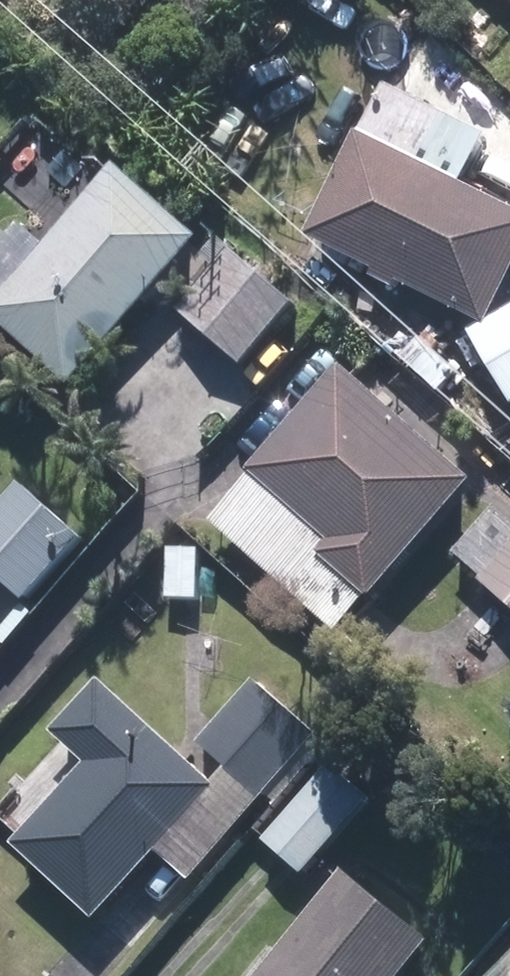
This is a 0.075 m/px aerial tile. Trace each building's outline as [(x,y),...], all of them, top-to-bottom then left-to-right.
[(509,9),(509,0),(500,0),(509,9)] [(310,250),(485,338),(509,287),(509,229),(415,180),(437,138),(381,111),(310,250)] [(0,327),(0,339),(64,398),(186,263),(114,198),(0,327)] [(229,275),(183,326),(237,375),(285,324),(229,275)] [(509,423),(509,329),(469,352),(509,423)] [(340,397),(256,492),(336,563),(325,575),(366,611),(460,504),(340,397)] [(496,478),(481,496),(509,521),(509,490),(496,478)] [(25,615),(79,556),(19,501),(0,523),(0,593),(25,615)] [(166,607),(198,608),(198,558),(167,557),(166,607)] [(484,596),(509,621),(509,568),(484,596)] [(89,784),(25,849),(100,915),(203,803),(97,702),(96,702),(53,749),(89,784)] [(249,703),(202,754),(258,807),(306,755),(249,703)] [(274,844),(312,879),(380,803),(342,769),(274,844)] [(278,975),(407,975),(413,968),(333,905),(278,975)]
